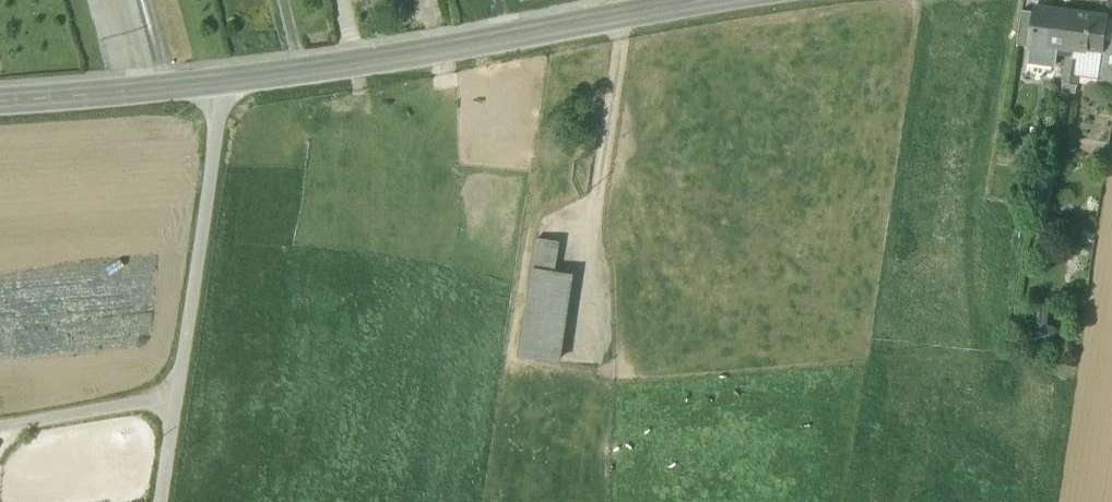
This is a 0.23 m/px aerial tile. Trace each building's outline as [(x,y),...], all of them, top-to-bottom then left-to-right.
[(1074,11),(1037,6),(1036,12),(1032,44),(1059,48),(1069,49),(1074,11)] [(1036,12),(1023,11),(1017,45),(1031,47),(1032,44),(1036,12)] [(1074,11),(1069,49),(1102,53),(1104,53),(1104,50),(1110,51),(1111,41),(1111,37),(1111,35),(1107,34),(1109,15),(1074,11)] [(1110,51),(1104,50),(1104,53),(1102,53),(1101,65),(1102,65),(1111,66),(1111,41),(1110,51)] [(1059,48),(1032,44),(1031,47),(1029,61),(1057,65),(1059,48)] [(1081,62),(1067,60),(1065,75),(1079,76),(1081,62)] [(1102,65),(1098,85),(1111,87),(1111,66),(1102,65)] [(1079,76),(1065,75),(1064,83),(1077,85),(1079,76)] [(568,275),(531,269),(518,358),(537,361),(555,364),(568,275)] [(537,361),(518,358),(516,370),(535,373),(537,361)]
